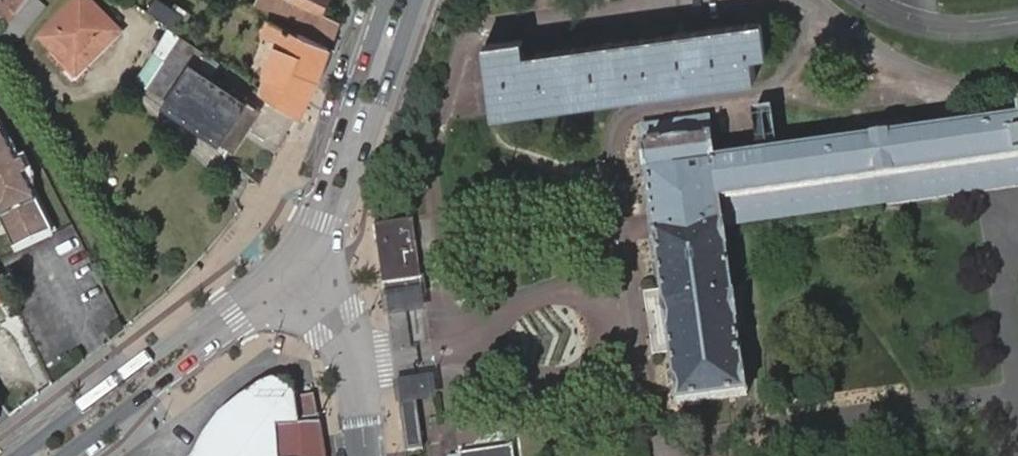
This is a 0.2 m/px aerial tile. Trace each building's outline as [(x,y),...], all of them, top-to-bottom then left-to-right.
[(24,13),(34,0),(10,0),(5,6),(12,13),(19,19),(24,13)] [(150,10),(182,29),(191,13),(168,0),(156,0),(150,10)] [(341,15),(324,9),(328,0),(260,0),(259,3),(299,23),(295,31),(329,46),(341,15)] [(12,13),(5,6),(0,1),(0,20),(3,22),(12,13)] [(80,4),(41,48),(59,65),(66,58),(86,75),(119,38),(80,4)] [(0,42),(0,50),(8,57),(23,39),(35,24),(24,13),(19,19),(0,42)] [(301,118),(329,46),(295,31),(270,18),(265,31),(281,38),(261,91),(301,118)] [(764,18),(525,50),(522,37),(484,42),(493,111),(757,75),(753,52),(769,50),(764,18)] [(198,71),(208,56),(185,40),(153,91),(168,103),(169,104),(219,140),(218,142),(232,151),(259,112),(198,71)] [(720,200),(876,179),(879,199),(1017,180),(1017,119),(714,163),(708,116),(641,125),(644,145),(641,145),(676,402),(746,393),(723,227),(720,200)] [(19,167),(0,132),(0,216),(18,251),(53,233),(28,185),(30,184),(25,175),(23,176),(18,178),(14,170),(19,167)] [(23,176),(19,167),(14,170),(18,178),(23,176)] [(1017,186),(1017,180),(879,199),(876,179),(720,200),(723,227),(1017,186)] [(381,223),(375,224),(383,287),(421,282),(412,220),(381,223)] [(423,298),(421,282),(383,287),(386,303),(423,298)] [(45,362),(56,357),(36,309),(24,314),(45,362)] [(438,397),(435,380),(397,386),(399,402),(416,400),(438,397)] [(188,455),(324,455),(319,425),(295,424),(294,417),(293,399),(284,388),(267,382),(248,383),(228,393),(207,417),(193,442),(188,455)] [(320,395),(305,396),(307,422),(323,421),(320,395)] [(424,449),(416,400),(399,402),(406,452),(424,449)]
